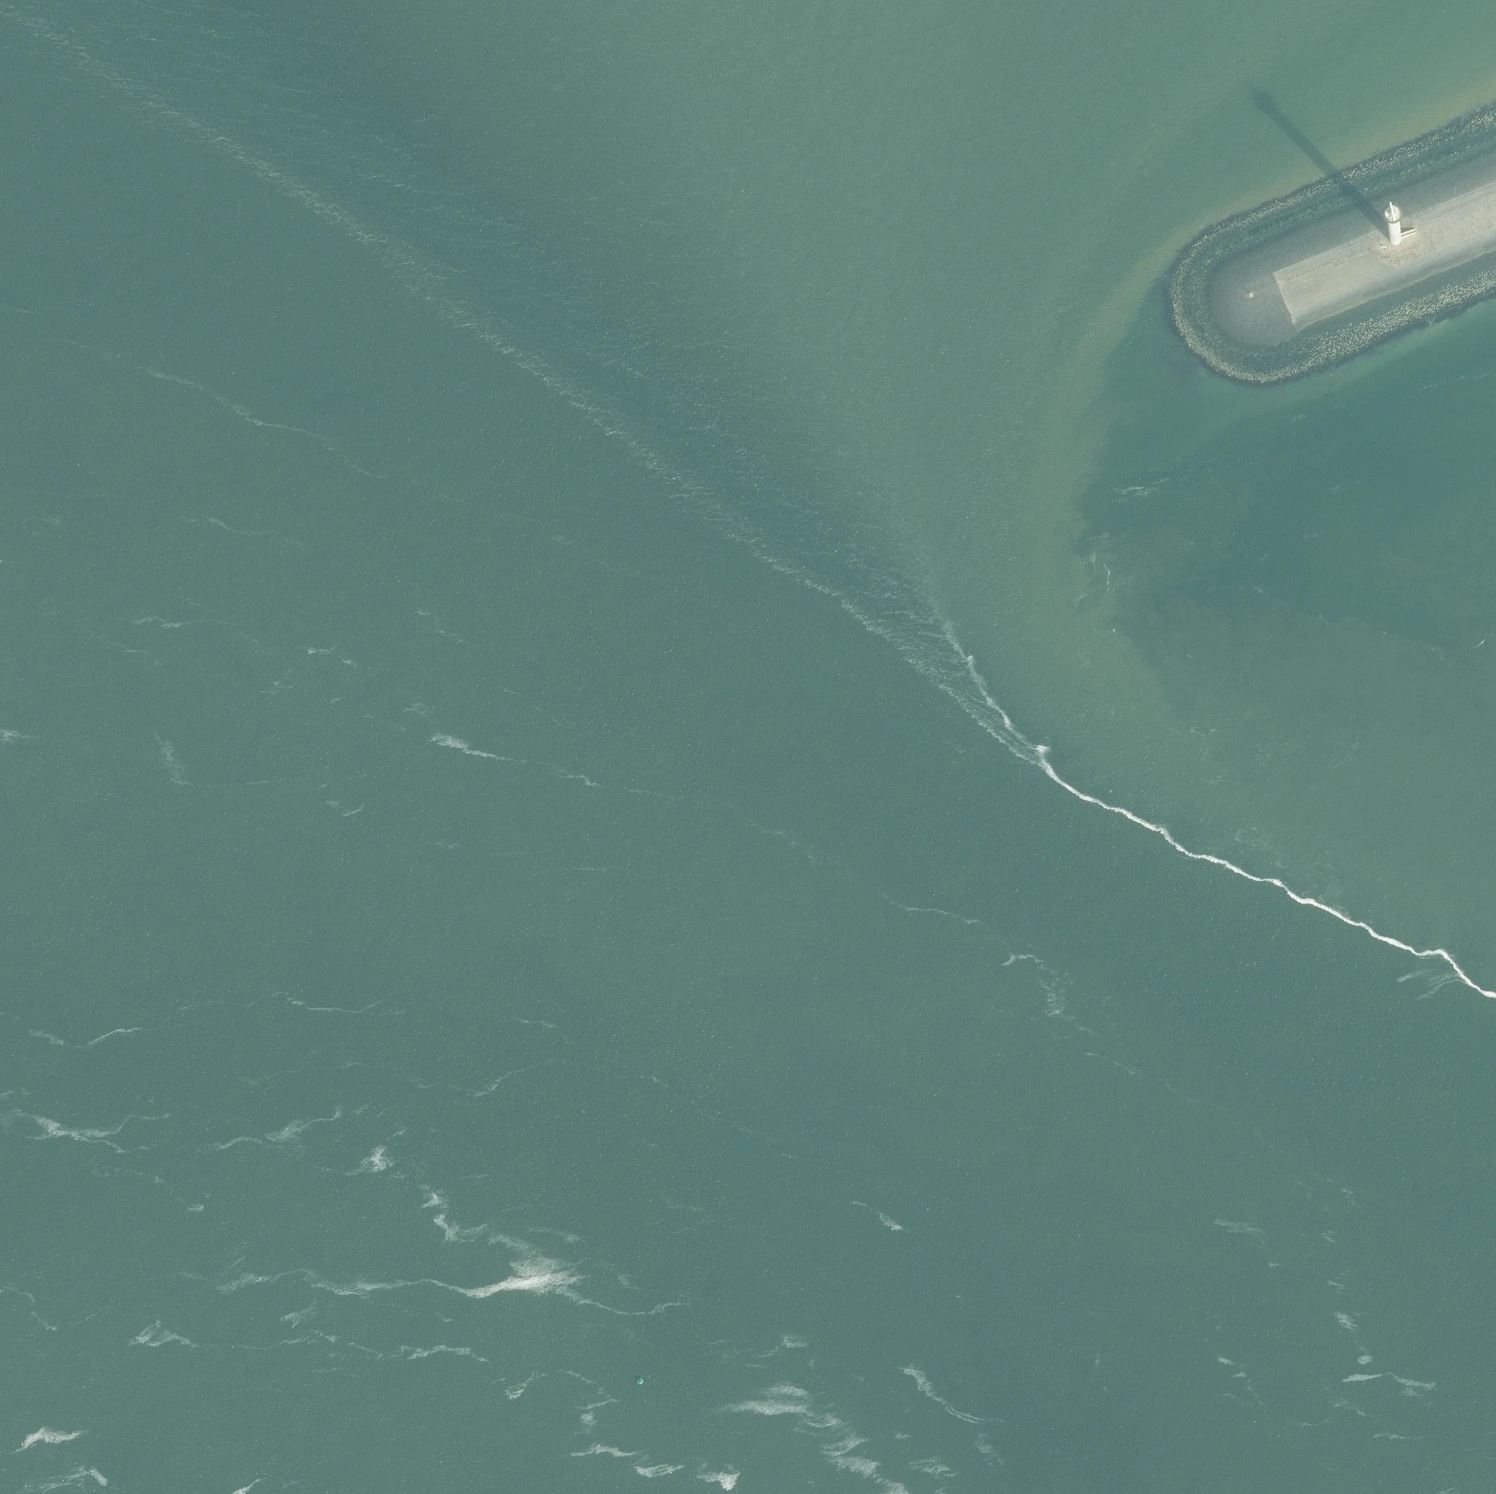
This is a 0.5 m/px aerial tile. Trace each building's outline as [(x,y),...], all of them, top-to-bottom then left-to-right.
[(1389,237),(1389,239),(1389,240),(1389,242),(1390,243),(1391,244),(1393,245),(1394,245),(1396,245),(1397,245),(1399,244),(1400,243),(1401,242),(1401,240),(1401,239),(1401,238),(1401,237),(1400,236),(1400,235),(1399,234),(1397,233),(1396,233),(1394,233),(1393,233),(1391,234),(1390,235),(1389,237)]
